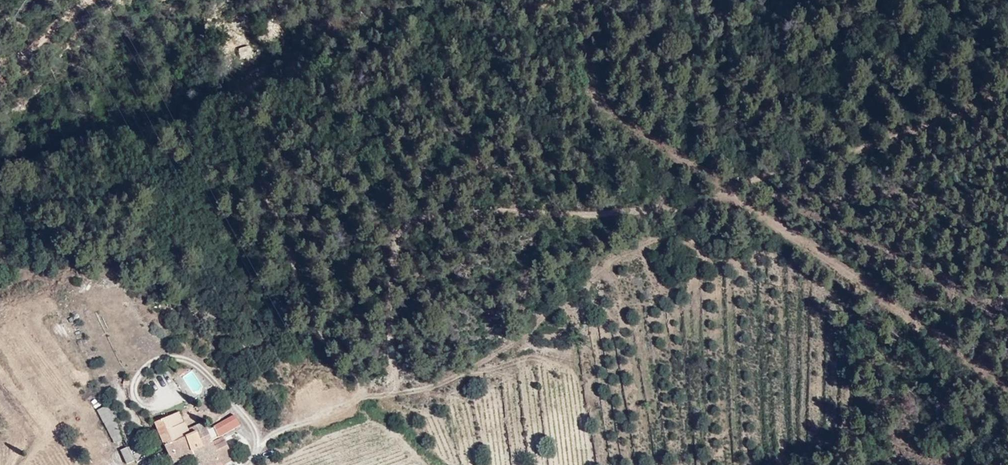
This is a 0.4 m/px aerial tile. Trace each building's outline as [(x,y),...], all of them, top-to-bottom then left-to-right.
[(236,49),(241,60),(253,56),(248,44),(236,49)] [(121,427),(109,393),(96,399),(110,432),(121,427)] [(184,419),(177,406),(166,409),(169,420),(154,425),(158,439),(182,430),(187,427),(184,419)] [(169,420),(166,409),(151,414),(154,425),(169,420)] [(237,425),(232,414),(212,423),(217,433),(237,425)] [(197,416),(188,418),(193,426),(198,438),(208,434),(202,422),(200,423),(197,416)] [(188,418),(184,419),(187,427),(193,426),(188,418)] [(193,426),(187,427),(182,430),(187,442),(198,438),(193,426)] [(164,457),(189,448),(193,460),(215,452),(211,441),(209,437),(208,434),(198,438),(187,442),(182,430),(158,439),(164,457)] [(127,444),(124,437),(118,440),(122,449),(129,448),(127,444)] [(193,460),(195,464),(207,464),(211,464),(220,464),(219,460),(230,456),(222,437),(211,441),(215,452),(193,460)]
